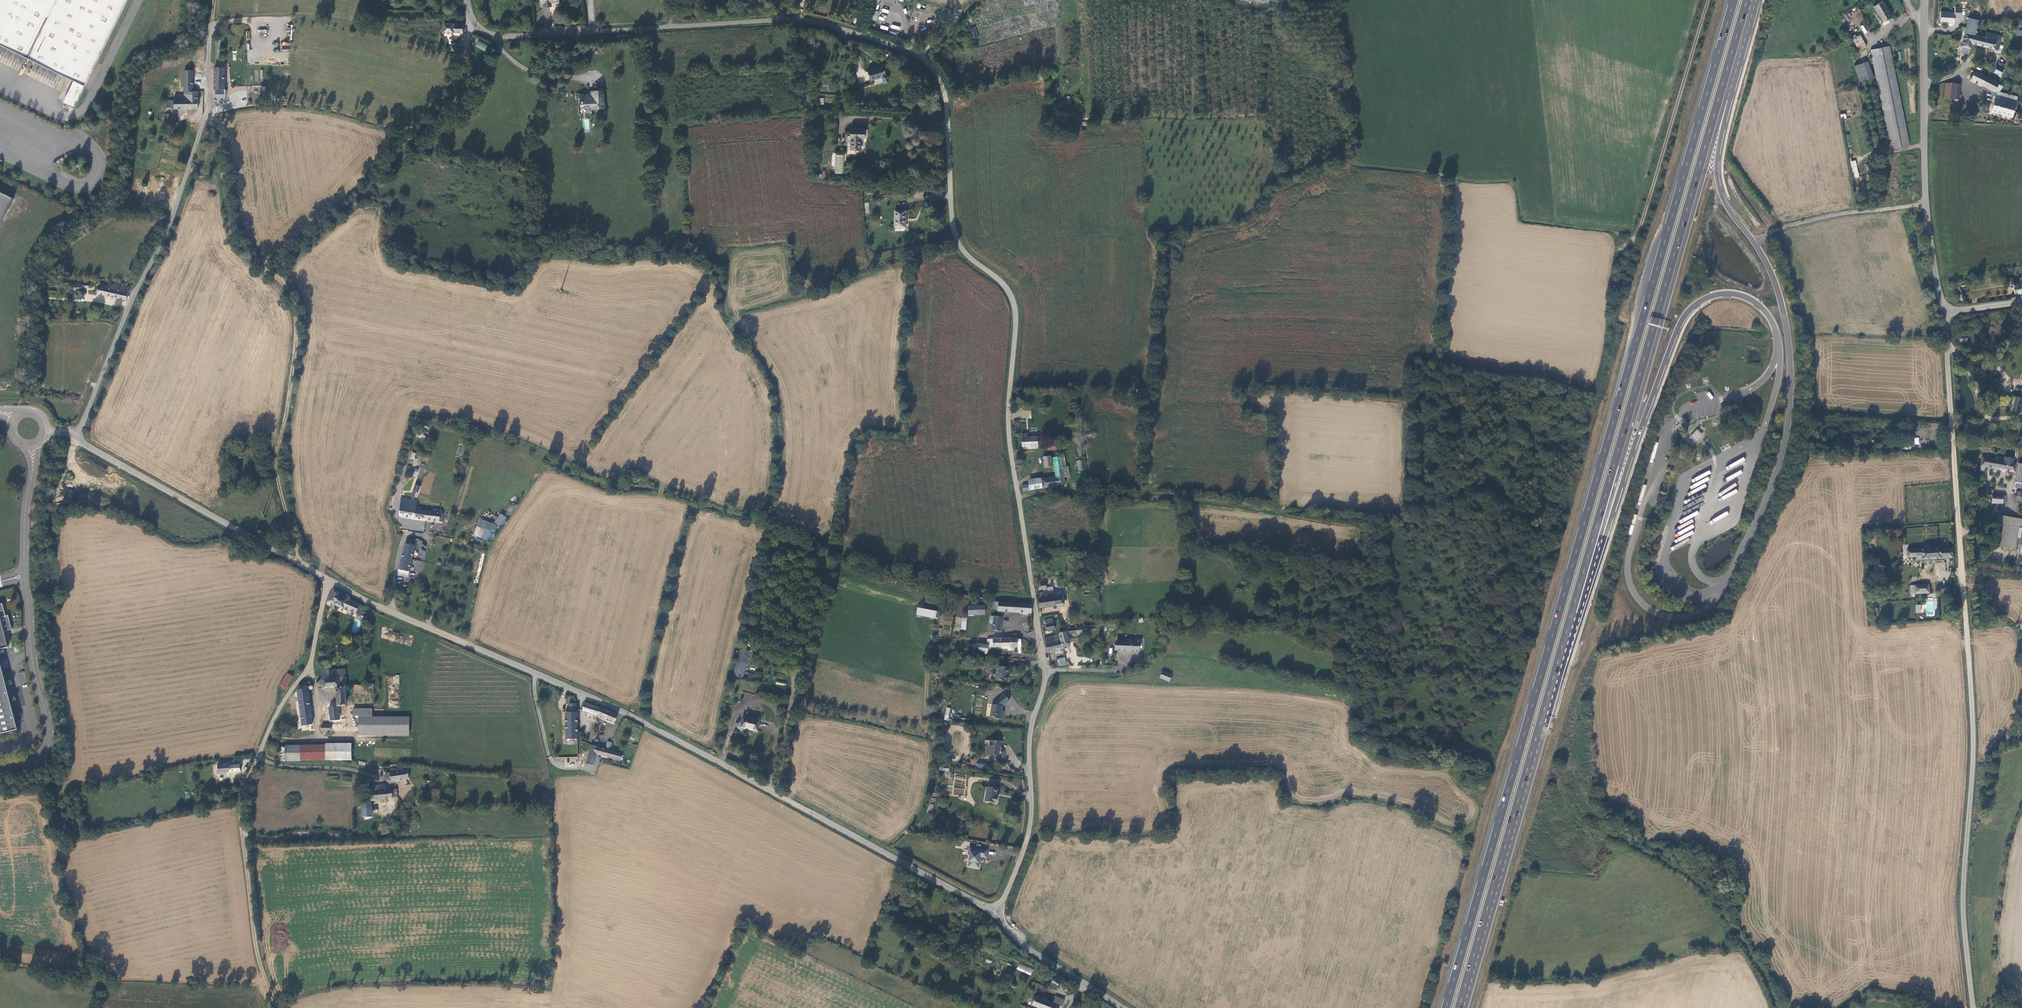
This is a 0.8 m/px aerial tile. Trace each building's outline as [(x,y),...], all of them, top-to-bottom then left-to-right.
[(75,108),(127,0),(0,0),(0,44),(74,80),(63,102),(75,108)] [(1884,22),(1889,19),(1888,17),(1892,14),(1883,0),(1879,0),(1873,4),(1884,22)] [(1941,12),(1940,22),(1954,23),(1954,13),(1941,12)] [(974,17),(980,45),(989,43),(988,40),(983,41),(982,36),(980,37),(979,34),(980,34),(977,21),(984,19),(983,15),(974,17)] [(1974,33),(1978,20),(1968,17),(1964,32),(1959,31),(1956,44),(1961,46),(1960,52),(1968,54),(1971,43),(1973,34),(1973,33),(1974,33)] [(463,26),(460,25),(443,24),(442,33),(462,35),(463,26)] [(1852,37),(1858,47),(1866,43),(1861,32),(1852,37)] [(1984,37),(1973,34),(1971,43),(1998,50),(2000,41),(1996,40),(1997,34),(1986,32),(1984,37)] [(485,51),(488,44),(478,40),(476,47),(485,51)] [(1871,47),(1891,145),(1910,141),(1890,43),(1871,47)] [(1868,58),(1855,63),(1861,79),(1874,74),(1868,58)] [(2002,64),(1998,62),(1993,72),(2000,75),(2003,69),(2000,68),(2002,64)] [(881,77),(882,80),(886,79),(882,64),(866,69),(869,79),(880,76),(881,77)] [(1997,93),(1999,90),(1995,88),(1997,84),(1997,83),(1974,70),(1969,80),(1979,85),(1980,84),(1995,92),(1997,93)] [(192,92),(192,71),(183,71),(183,96),(183,99),(196,99),(197,92),(192,92)] [(1960,83),(1945,82),(1943,97),(1953,98),(1953,102),(1958,103),(1960,83)] [(213,90),(213,98),(228,98),(228,90),(224,90),(213,90)] [(603,109),(602,90),(590,91),(590,94),(579,94),(580,100),(581,100),(581,106),(591,106),(591,109),(596,109),(603,109)] [(2015,102),(2016,99),(1999,90),(1997,93),(1995,92),(1994,96),(2015,102)] [(196,110),(196,99),(183,99),(183,96),(174,96),(174,100),(173,100),(173,101),(166,101),(165,109),(164,114),(163,123),(171,123),(171,108),(173,108),(173,109),(196,110)] [(2011,117),(2015,102),(1994,96),(1990,111),(2011,117)] [(1055,121),(1068,122),(1068,111),(1055,111),(1055,121)] [(850,128),(849,148),(859,148),(859,137),(863,137),(863,128),(850,128)] [(834,173),(843,174),(845,155),(836,154),(834,173)] [(1850,161),(1854,178),(1859,177),(1856,160),(1850,161)] [(12,201),(0,195),(0,226),(12,201)] [(905,229),(905,218),(894,218),(894,229),(905,229)] [(2021,292),(2021,276),(2018,277),(2019,283),(2012,285),(2014,294),(2021,292)] [(126,299),(129,286),(114,282),(113,284),(108,282),(107,286),(99,284),(98,293),(126,299)] [(1952,287),(1956,303),(1961,302),(1957,286),(1952,287)] [(2019,412),(2021,399),(2014,398),(2011,411),(2019,412)] [(2015,423),(2012,433),(2020,435),(2021,426),(2021,424),(2015,423)] [(1703,432),(1696,426),(1689,433),(1696,439),(1703,432)] [(1020,433),(1021,446),(1037,445),(1037,436),(1026,436),(1026,433),(1020,433)] [(1042,455),(1043,466),(1052,465),(1051,454),(1042,455)] [(1064,476),(1070,475),(1069,465),(1067,465),(1066,455),(1053,456),(1055,476),(1055,484),(1064,483),(1064,476)] [(1980,457),(1977,470),(1982,471),(1983,467),(2013,472),(2014,464),(2004,462),(2005,459),(1997,457),(1996,460),(1980,457)] [(2021,483),(2021,465),(2016,464),(2012,488),(2021,489),(2021,483)] [(412,471),(408,470),(407,474),(416,476),(418,469),(413,468),(412,471)] [(1041,485),(1055,484),(1055,476),(1041,477),(1041,485)] [(1028,487),(1041,485),(1041,477),(1027,478),(1028,482),(1028,487)] [(1990,502),(2004,504),(2005,497),(1991,495),(1990,502)] [(426,521),(428,512),(421,511),(422,508),(417,507),(418,501),(402,499),(400,517),(411,519),(426,521)] [(433,512),(428,512),(426,521),(443,524),(445,514),(442,514),(443,511),(434,510),(433,512)] [(2016,549),(2021,520),(1997,515),(1992,545),(2016,549)] [(486,521),(479,519),(473,535),(480,537),(483,529),(486,521)] [(489,531),(483,529),(480,537),(486,540),(489,531)] [(409,580),(410,574),(416,547),(405,545),(402,561),(399,578),(409,580)] [(1951,558),(1951,548),(1941,549),(1940,548),(1906,549),(1906,556),(1915,556),(1915,560),(1921,559),(1929,558),(1951,558)] [(1044,591),(1046,591),(1045,581),(1037,582),(1038,593),(1044,592),(1044,591)] [(1914,593),(1928,592),(1928,584),(1913,585),(1914,593)] [(1938,592),(1947,593),(1948,586),(1939,585),(1938,592)] [(1062,595),(1062,589),(1053,590),(1055,605),(1072,603),(1070,594),(1062,595)] [(328,604),(327,606),(331,607),(331,604),(361,616),(364,607),(351,602),(351,600),(352,599),(351,598),(334,590),(328,604)] [(1055,605),(1053,590),(1046,591),(1044,591),(1044,592),(1038,593),(1037,593),(1037,597),(1038,597),(1039,607),(1055,605)] [(1031,603),(998,600),(997,610),(1030,613),(1031,603)] [(8,647),(4,632),(12,630),(8,615),(6,616),(2,604),(0,604),(0,649),(8,647)] [(967,605),(968,613),(984,613),(983,604),(967,605)] [(938,609),(919,605),(918,611),(937,615),(938,609)] [(987,628),(997,630),(1000,616),(992,615),(991,625),(987,624),(987,628)] [(1044,620),(1046,630),(1054,629),(1052,618),(1044,620)] [(1065,632),(1059,633),(1059,635),(1052,636),(1053,641),(1060,640),(1062,649),(1069,648),(1065,632)] [(1052,636),(1044,637),(1047,651),(1062,649),(1060,640),(1053,641),(1052,636)] [(1008,638),(987,639),(986,644),(986,646),(1011,646),(1011,648),(1018,648),(1018,647),(1021,647),(1022,646),(1022,640),(1022,639),(1019,639),(1019,638),(1012,638),(1008,638)] [(1115,649),(1139,650),(1139,641),(1115,639),(1115,649)] [(986,646),(986,644),(976,642),(974,651),(985,653),(986,646)] [(750,652),(741,649),(734,677),(744,679),(750,652)] [(18,730),(0,661),(0,734),(18,730)] [(995,667),(994,680),(1005,681),(1006,674),(1007,674),(1008,668),(995,667)] [(348,687),(346,670),(322,673),(323,680),(322,684),(319,684),(320,688),(322,688),(326,689),(326,691),(339,689),(341,708),(349,707),(348,696),(351,695),(350,687),(348,687)] [(1161,672),(1158,678),(1167,682),(1170,676),(1161,672)] [(294,679),(289,676),(282,687),(287,690),(294,679)] [(306,687),(303,687),(299,692),(303,719),(305,729),(315,727),(310,693),(315,691),(313,684),(308,686),(309,687),(306,687)] [(992,705),(990,717),(995,718),(994,719),(1002,720),(1003,715),(1001,714),(1002,711),(1002,706),(1009,700),(1004,694),(994,702),(994,705),(992,705)] [(567,714),(567,741),(578,741),(578,714),(577,705),(570,706),(571,714),(567,714)] [(598,718),(601,710),(585,705),(583,713),(598,718)] [(342,721),(341,708),(332,709),(333,720),(331,720),(331,722),(342,721)] [(618,717),(601,709),(601,710),(598,718),(615,725),(618,717)] [(361,719),(374,719),(373,710),(355,710),(355,717),(361,717),(361,719)] [(361,733),(411,733),(411,718),(374,719),(361,719),(361,733)] [(758,721),(742,718),(740,728),(750,731),(750,732),(756,733),(758,721)] [(1001,742),(991,741),(989,754),(1000,756),(1001,742)] [(597,756),(621,763),(623,756),(610,752),(612,744),(608,743),(606,750),(599,749),(597,756)] [(333,747),(303,748),(304,763),(304,762),(335,762),(333,747)] [(333,747),(335,762),(354,762),(353,747),(333,747)] [(592,747),(587,765),(594,767),(597,756),(599,749),(592,747)] [(304,763),(303,748),(287,748),(288,750),(289,763),(304,763)] [(228,765),(220,766),(220,776),(229,775),(229,774),(233,773),(235,774),(243,773),(242,767),(237,767),(237,762),(232,763),(231,764),(228,765)] [(394,783),(412,780),(411,772),(389,774),(390,780),(394,783)] [(390,786),(372,788),(374,803),(387,801),(387,800),(400,798),(399,790),(390,791),(390,786)] [(999,789),(988,787),(985,802),(997,804),(998,797),(997,796),(999,789)] [(373,802),(365,804),(367,817),(375,816),(373,802)] [(988,849),(969,846),(968,854),(970,854),(968,866),(979,867),(980,859),(979,858),(979,856),(986,857),(988,849)] [(1016,969),(1031,976),(1033,970),(1019,963),(1016,969)] [(1053,992),(1049,1001),(1059,1005),(1061,1006),(1065,997),(1053,992)] [(1035,995),(1031,1005),(1030,1007),(1041,1007),(1058,1007),(1059,1005),(1049,1001),(1046,999),(1048,996),(1044,995),(1042,998),(1035,995)]
